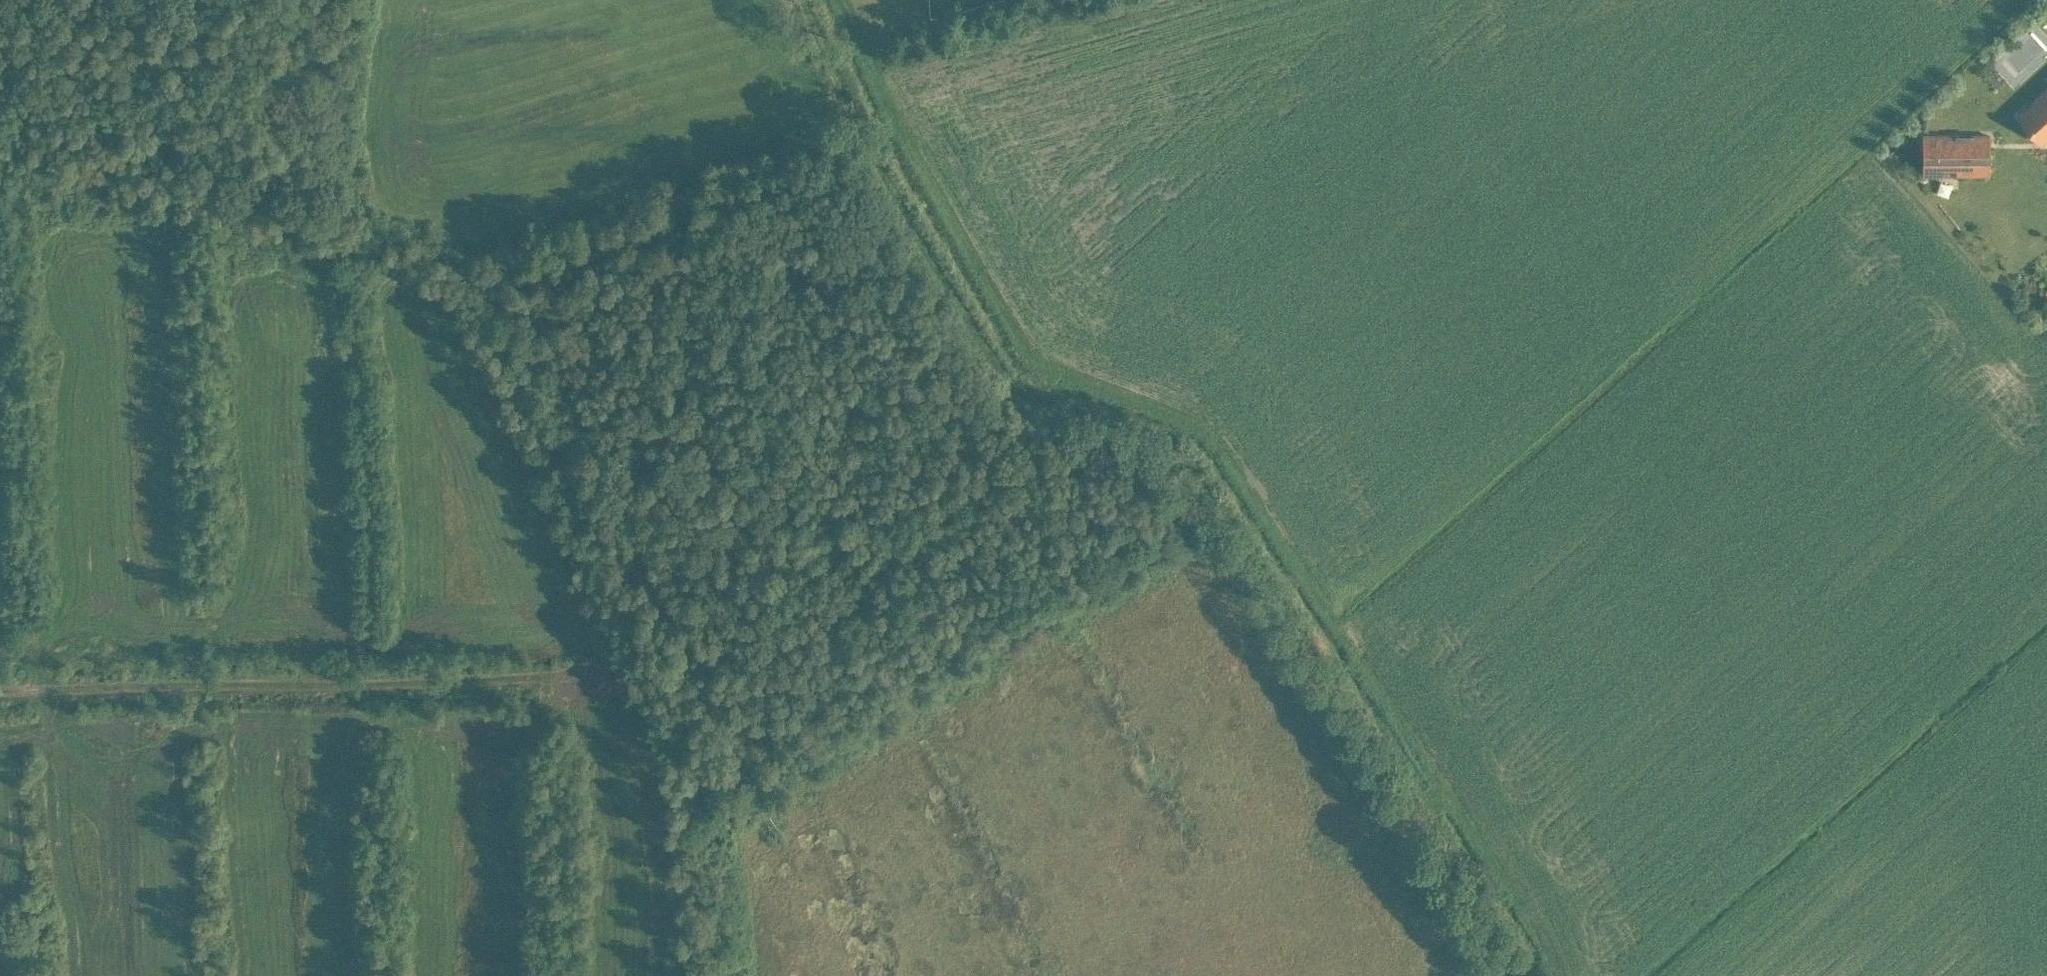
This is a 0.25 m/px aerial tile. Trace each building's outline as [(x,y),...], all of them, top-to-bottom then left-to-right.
[(2019,113),(2043,138),(2046,135),(2046,88),(2019,113)] [(1991,134),(1924,134),(1924,173),(1991,173),(1991,134)]
